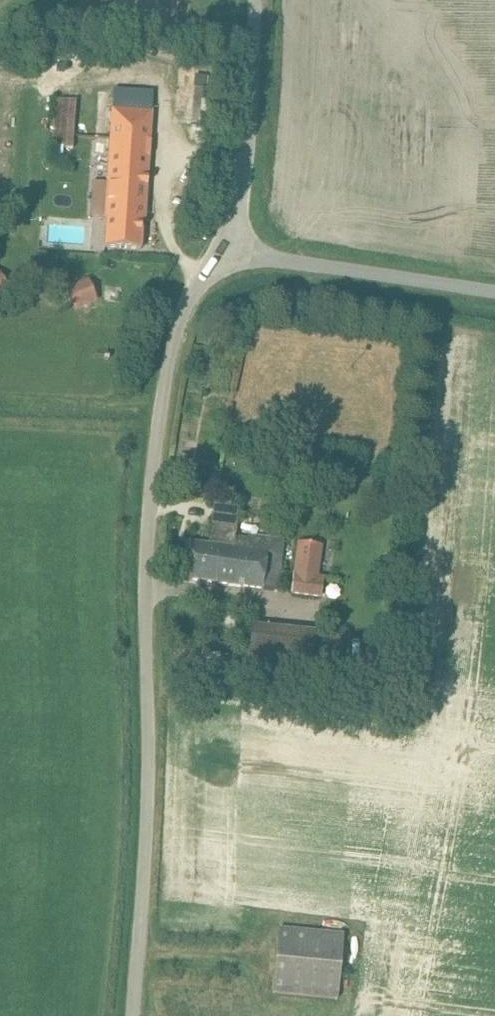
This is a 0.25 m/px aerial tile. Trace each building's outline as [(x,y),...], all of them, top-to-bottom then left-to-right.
[(191,124),(212,128),(217,91),(195,88),(191,124)] [(107,219),(105,247),(142,250),(143,221),(145,221),(151,142),(150,142),(154,92),(115,90),(113,110),(111,110),(105,218),(107,219)] [(52,146),(74,148),(77,101),(56,99),(52,146)] [(12,291),(0,274),(0,299),(12,291)] [(90,281),(71,289),(67,290),(75,309),(97,300),(90,281)] [(240,508),(215,505),(214,507),(215,507),(214,517),(213,517),(209,545),(190,543),(188,559),(190,560),(189,564),(187,563),(185,580),(278,591),(284,540),(236,535),(240,508)] [(294,573),(292,594),(322,597),(324,577),(316,575),(320,545),(300,542),(296,573),(294,573)] [(248,669),(265,671),(270,626),(253,624),(248,669)] [(317,634),(317,631),(301,630),(297,663),(314,663),(315,657),(317,634)] [(280,929),(273,993),(338,999),(344,935),(280,929)]
